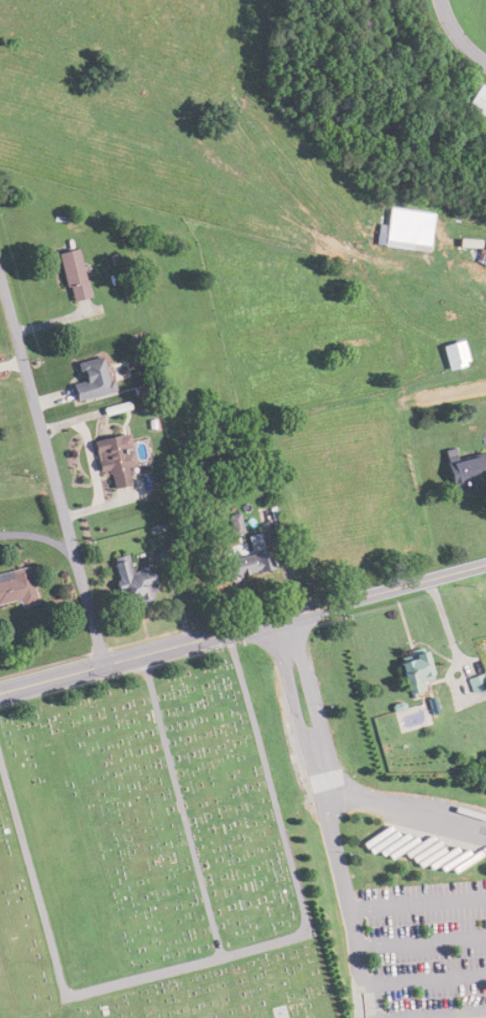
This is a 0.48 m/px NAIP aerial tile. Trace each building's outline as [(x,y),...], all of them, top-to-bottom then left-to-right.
[(475,82),(461,106),(485,121),(485,89),(475,82)] [(427,253),(430,231),(386,225),(383,246),(427,253)] [(86,297),(75,248),(55,253),(67,302),(86,297)] [(447,370),(467,364),(460,340),(440,346),(447,370)] [(110,392),(101,357),(75,363),(79,381),(69,384),(73,401),(110,392)] [(118,436),(89,440),(94,474),(105,473),(107,489),(125,486),(118,436)] [(483,460),(482,455),(446,461),(450,484),(485,478),(485,460),(483,460)] [(261,547),(257,534),(246,537),(249,550),(261,547)] [(220,559),(223,578),(270,570),(266,551),(220,559)] [(149,567),(129,570),(126,555),(109,558),(118,607),(155,600),(149,567)] [(16,600),(18,607),(33,604),(27,568),(0,573),(0,603),(16,600)] [(427,679),(422,653),(396,658),(403,694),(419,691),(417,681),(427,679)] [(468,692),(483,687),(479,674),(464,679),(468,692)]
